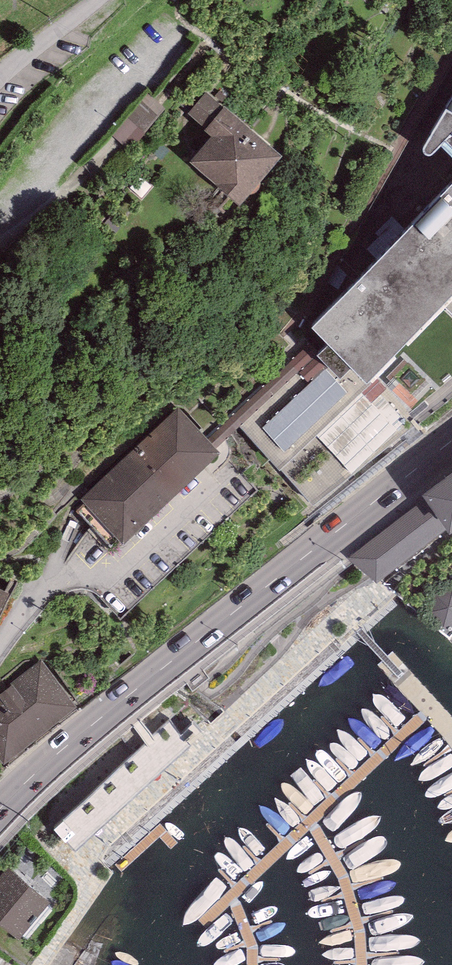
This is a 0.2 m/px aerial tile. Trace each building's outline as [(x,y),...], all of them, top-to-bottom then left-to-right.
[(206,128),(205,130),(211,135),(189,161),(240,204),(283,154),(225,105),(223,106),(206,92),(189,113),(206,128)] [(146,94),(117,128),(129,138),(158,104),(146,94)] [(447,106),(426,142),(424,145),(424,148),(426,151),(429,152),(432,151),(445,139),(451,145),(451,98),(447,106)] [(311,326),(367,380),(443,303),(451,311),(451,184),(311,326)] [(81,500),(122,543),(220,450),(180,407),(81,500)] [(421,493),(425,497),(348,556),(377,582),(447,529),(448,533),(451,530),(451,471),(421,493)] [(9,595),(0,590),(0,611),(9,595)] [(451,620),(451,592),(447,591),(439,615),(451,620)] [(4,762),(75,706),(42,664),(0,696),(0,757),(4,762)] [(170,721),(54,828),(75,851),(198,737),(203,732),(194,722),(182,734),(170,721)] [(10,869),(0,881),(0,891),(32,917),(47,899),(10,869)] [(0,891),(0,921),(18,935),(32,917),(0,891)]
